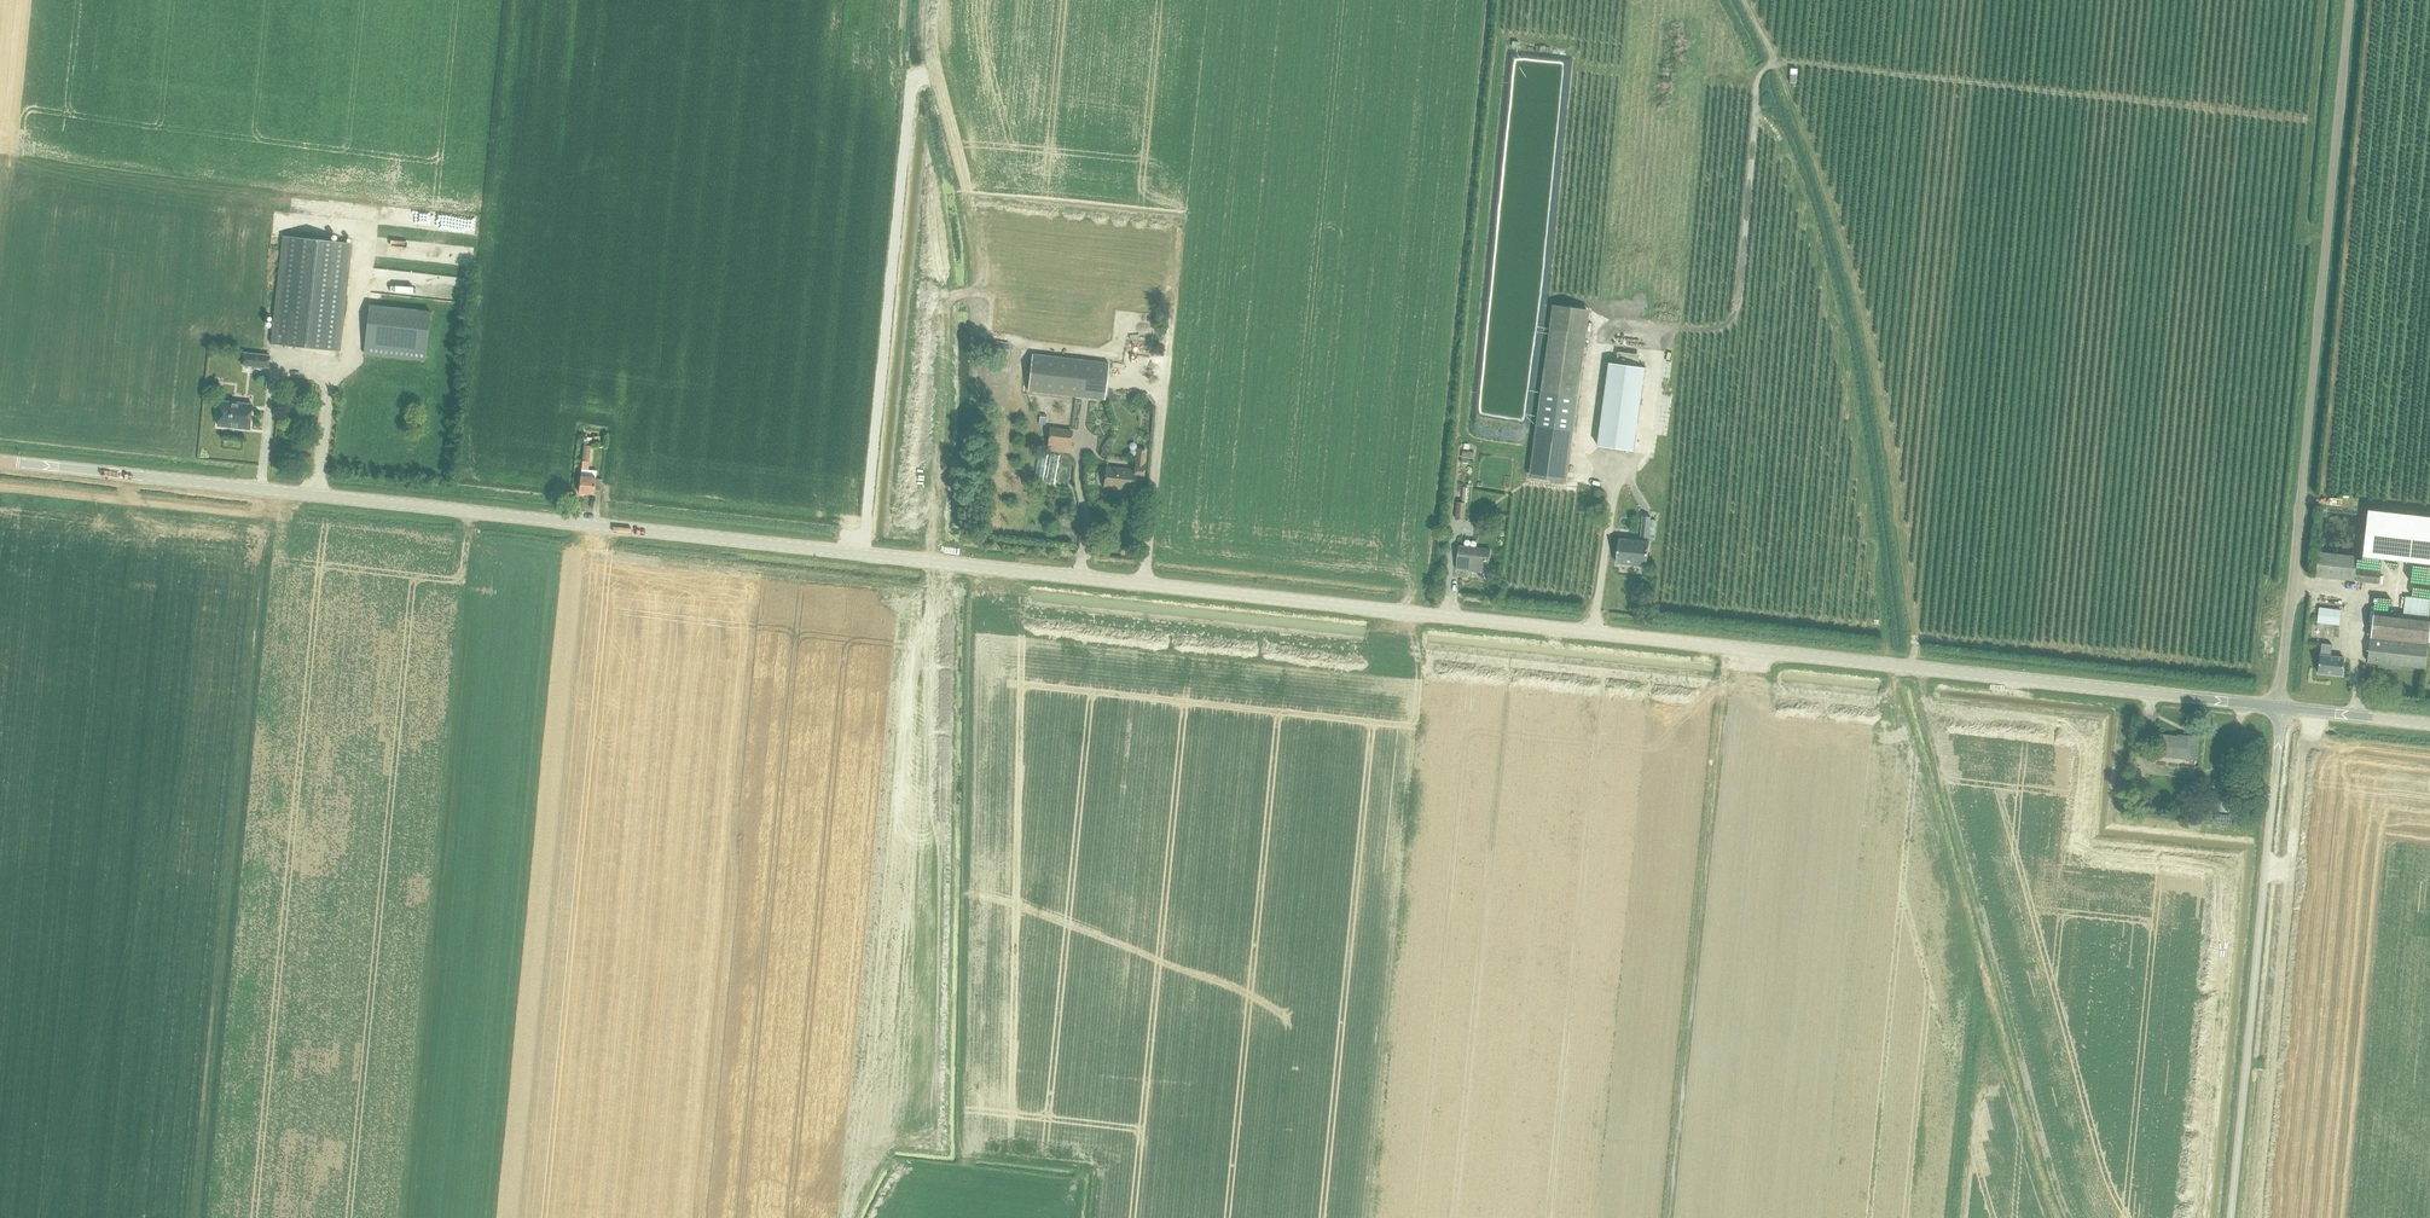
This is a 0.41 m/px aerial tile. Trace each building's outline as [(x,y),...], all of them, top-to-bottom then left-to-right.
[(270,344),(339,351),(351,243),(282,235),(270,344)] [(469,257),(470,246),(451,245),(450,256),(469,257)] [(368,305),(362,354),(423,360),(428,311),(368,305)] [(1543,388),(1531,475),(1567,480),(1577,405),(1582,371),(1590,310),(1554,305),(1546,366),(1547,367),(1543,388)] [(1153,342),(1151,351),(1160,352),(1161,344),(1153,342)] [(268,367),(269,356),(243,353),(242,364),(268,367)] [(1032,354),(1028,391),(1105,400),(1109,363),(1032,354)] [(1678,371),(1681,357),(1673,355),(1670,370),(1678,371)] [(1634,451),(1646,367),(1610,363),(1598,447),(1634,451)] [(249,429),(252,404),(220,401),(219,408),(217,410),(216,416),(218,418),(217,425),(249,429)] [(1669,407),(1668,413),(1677,415),(1678,408),(1669,407)] [(1666,423),(1676,423),(1677,416),(1666,415),(1666,423)] [(1666,423),(1664,431),(1674,433),(1676,426),(1666,423)] [(1050,428),(1049,443),(1070,446),(1072,431),(1050,428)] [(1661,443),(1667,444),(1670,434),(1664,432),(1661,443)] [(584,445),(585,445),(591,446),(592,445),(592,438),(584,437),(584,438),(584,445)] [(585,445),(579,493),(595,494),(595,491),(601,492),(603,481),(596,480),(597,471),(589,470),(590,462),(591,462),(592,446),(591,446),(585,445)] [(1147,450),(1137,449),(1136,463),(1135,470),(1107,467),(1104,486),(1133,490),(1134,479),(1143,480),(1145,464),(1146,452),(1147,450)] [(1457,503),(1456,521),(1465,521),(1467,503),(1468,488),(1463,487),(1462,503),(1457,503)] [(2364,556),(2429,564),(2429,517),(2369,511),(2364,556)] [(1647,541),(1650,516),(1642,515),(1639,537),(1643,537),(1642,540),(1618,538),(1615,563),(1646,566),(1648,541),(1647,541)] [(1486,571),(1489,550),(1464,547),(1464,551),(1458,551),(1456,570),(1467,571),(1468,569),(1486,571)] [(2355,568),(2356,556),(2318,552),(2315,576),(2378,582),(2379,570),(2355,568)] [(2406,596),(2404,613),(2374,610),(2373,620),(2369,661),(2426,667),(2428,642),(2429,642),(2429,599),(2406,596)] [(2339,625),(2341,611),(2319,608),(2317,622),(2339,625)] [(2322,644),(2319,672),(2342,674),(2343,657),(2331,656),(2332,645),(2322,644)] [(2195,758),(2198,738),(2180,737),(2180,738),(2158,736),(2157,744),(2160,745),(2159,754),(2195,758)]
